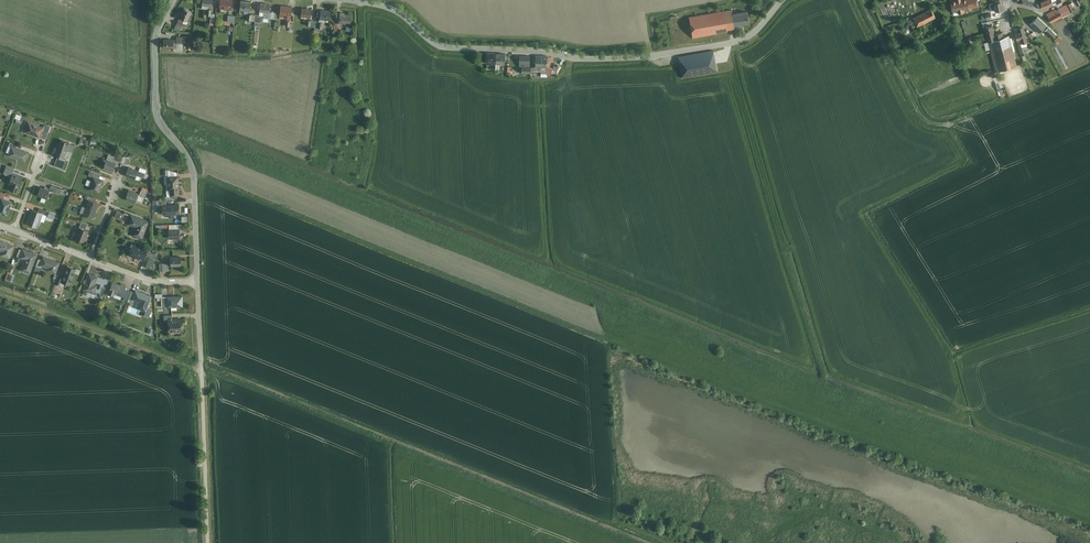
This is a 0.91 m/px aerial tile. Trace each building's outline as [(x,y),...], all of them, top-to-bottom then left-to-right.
[(221,8),(232,9),(233,0),(221,0),(221,8)] [(242,0),(241,0),(240,10),(251,11),(252,1),(242,0)] [(951,1),(953,11),(958,10),(959,12),(964,11),(969,10),(969,7),(968,5),(967,0),(957,0),(951,1)] [(1039,1),(1042,9),(1053,5),(1051,0),(1043,0),(1039,1)] [(1047,14),(1052,23),(1076,9),(1071,0),(1070,0),(1047,14)] [(994,3),(989,4),(991,12),(995,11),(1005,10),(1003,1),(994,3)] [(272,3),(261,2),(260,12),(272,13),(272,3)] [(293,6),(281,5),(281,15),(292,16),(293,6)] [(313,7),(301,6),(301,16),(312,17),(313,7)] [(193,11),(185,7),(174,28),(180,31),(185,20),(189,21),(193,11)] [(937,18),(932,8),(913,18),(918,27),(937,18)] [(332,10),(321,9),(320,19),(331,20),(332,10)] [(731,9),(689,17),(693,37),(735,30),(734,26),(751,22),(748,10),(732,13),(731,9)] [(211,10),(205,10),(205,16),(210,16),(210,22),(215,22),(215,14),(211,14),(211,10)] [(354,14),(340,13),(339,24),(352,25),(354,14)] [(262,15),(248,14),(247,21),(261,22),(262,15)] [(1036,17),(1031,24),(1039,32),(1047,25),(1038,17),(1038,16),(1036,17)] [(987,32),(986,33),(988,42),(990,49),(996,72),(1000,71),(1017,66),(1009,36),(1004,38),(1003,32),(995,34),(993,25),(986,27),(987,32)] [(1023,27),(1014,29),(1015,33),(1016,37),(1025,34),(1023,27)] [(1049,27),(1045,31),(1059,44),(1063,40),(1049,27)] [(1025,34),(1016,37),(1017,41),(1018,44),(1022,43),(1027,42),(1025,34)] [(176,39),(165,39),(165,47),(176,47),(176,39)] [(715,49),(679,55),(683,77),(719,71),(715,49)] [(487,53),(487,64),(496,65),(496,54),(487,53)] [(496,54),(496,65),(505,65),(505,54),(496,54)] [(531,74),(532,57),(519,56),(519,67),(522,67),(522,73),(531,74)] [(27,121),(23,132),(45,139),(48,128),(44,127),(46,122),(39,120),(38,125),(27,121)] [(74,144),(60,139),(55,155),(58,156),(55,165),(62,168),(68,151),(72,152),(74,144)] [(9,155),(25,160),(28,152),(15,147),(17,144),(11,142),(9,147),(12,148),(9,155)] [(103,167),(114,170),(118,157),(108,153),(103,167)] [(129,165),(126,175),(142,180),(145,171),(129,165)] [(15,169),(6,166),(4,173),(11,176),(8,183),(13,185),(11,190),(18,192),(24,177),(13,173),(15,169)] [(92,177),(88,188),(99,192),(103,179),(99,178),(100,174),(89,171),(87,176),(92,177)] [(168,196),(179,196),(179,176),(168,176),(168,196)] [(37,195),(47,199),(50,190),(59,194),(61,188),(50,184),(48,190),(40,187),(37,195)] [(142,187),(139,197),(145,198),(148,189),(142,187)] [(128,190),(126,199),(135,202),(138,192),(128,190)] [(1,199),(0,201),(0,213),(7,215),(11,203),(3,199),(5,193),(0,191),(0,199),(1,199)] [(89,195),(83,215),(95,218),(100,203),(94,201),(96,198),(89,195)] [(180,214),(180,204),(161,204),(162,215),(180,214)] [(31,208),(25,223),(38,228),(45,210),(38,207),(37,211),(31,208)] [(124,212),(117,210),(114,219),(121,221),(124,212)] [(150,219),(131,212),(127,224),(133,226),(130,235),(142,239),(150,219)] [(81,221),(75,239),(85,242),(89,230),(86,228),(87,223),(81,221)] [(181,242),(180,228),(169,229),(170,243),(181,242)] [(0,240),(0,250),(2,251),(1,255),(9,257),(14,245),(0,240)] [(133,243),(129,255),(143,260),(147,248),(133,243)] [(37,253),(22,248),(19,259),(24,261),(21,270),(30,273),(37,253)] [(181,255),(170,256),(171,267),(181,266),(181,255)] [(60,261),(43,256),(40,265),(47,267),(46,270),(56,274),(60,261)] [(168,262),(158,263),(159,271),(169,270),(168,262)] [(75,268),(67,265),(61,283),(69,286),(75,268)] [(14,280),(16,275),(8,272),(6,277),(14,280)] [(105,279),(90,274),(84,290),(95,293),(96,291),(101,292),(105,279)] [(126,285),(112,281),(108,293),(114,295),(115,293),(123,295),(126,285)] [(151,296),(136,291),(133,300),(139,302),(137,308),(145,311),(143,316),(149,318),(153,308),(147,307),(151,296)] [(183,307),(183,295),(161,296),(161,307),(183,307)] [(184,318),(168,318),(168,333),(184,332),(184,318)]
